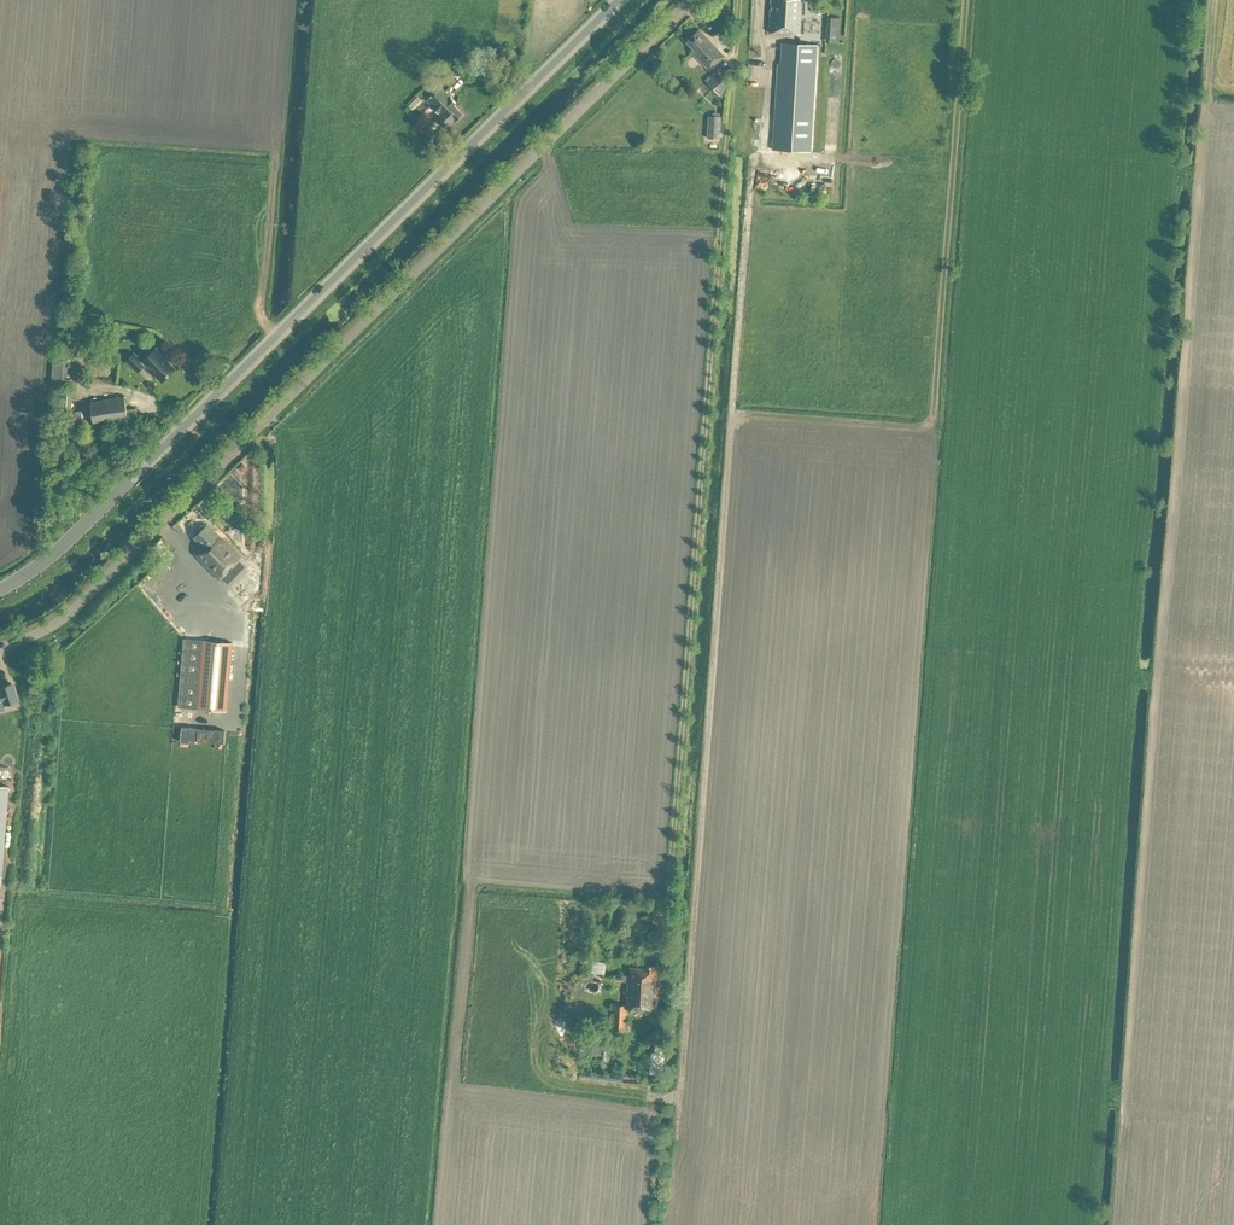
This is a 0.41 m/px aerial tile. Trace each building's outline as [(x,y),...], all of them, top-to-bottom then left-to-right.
[(802,0),(771,0),(769,32),(800,34),(802,0)] [(839,18),(827,17),(825,41),(838,42),(839,18)] [(687,42),(696,51),(694,53),(709,69),(724,56),(699,30),(687,42)] [(817,45),(800,43),(788,42),(779,42),(773,150),(810,152),(817,45)] [(443,66),(437,72),(450,86),(457,80),(443,66)] [(727,82),(725,79),(718,72),(707,82),(720,96),(727,89),(727,82)] [(440,114),(436,118),(446,128),(454,120),(456,121),(463,114),(453,104),(456,102),(441,87),(427,101),(440,114)] [(707,137),(720,138),(720,131),(724,131),(725,121),(721,121),(721,116),(708,116),(707,137)] [(161,381),(175,367),(164,356),(165,355),(156,347),(143,361),(134,352),(126,360),(137,371),(144,365),(154,375),(154,374),(161,381)] [(51,387),(71,388),(72,379),(67,379),(68,356),(53,355),(51,387)] [(57,409),(71,410),(74,390),(59,389),(57,409)] [(127,409),(125,396),(90,402),(94,425),(138,417),(136,408),(127,409)] [(208,524),(195,537),(204,546),(195,554),(220,579),(241,558),(208,524)] [(165,607),(172,617),(183,609),(176,599),(165,607)] [(204,640),(198,708),(227,711),(232,642),(204,640)] [(3,704),(3,703),(16,699),(11,683),(0,687),(0,705),(3,704)] [(195,742),(197,728),(181,726),(180,741),(195,742)] [(224,731),(198,729),(197,741),(223,743),(224,731)] [(604,961),(595,960),(593,973),(603,974),(604,961)] [(627,981),(625,1005),(615,1004),(613,1029),(625,1030),(627,1008),(654,1010),(658,970),(655,970),(656,965),(645,965),(645,968),(631,967),(630,976),(623,976),(623,975),(615,974),(615,980),(627,981)] [(591,1028),(601,1029),(602,1022),(592,1021),(591,1028)] [(590,1042),(601,1043),(602,1036),(591,1035),(590,1042)] [(652,1052),(651,1069),(662,1070),(663,1053),(652,1052)]
